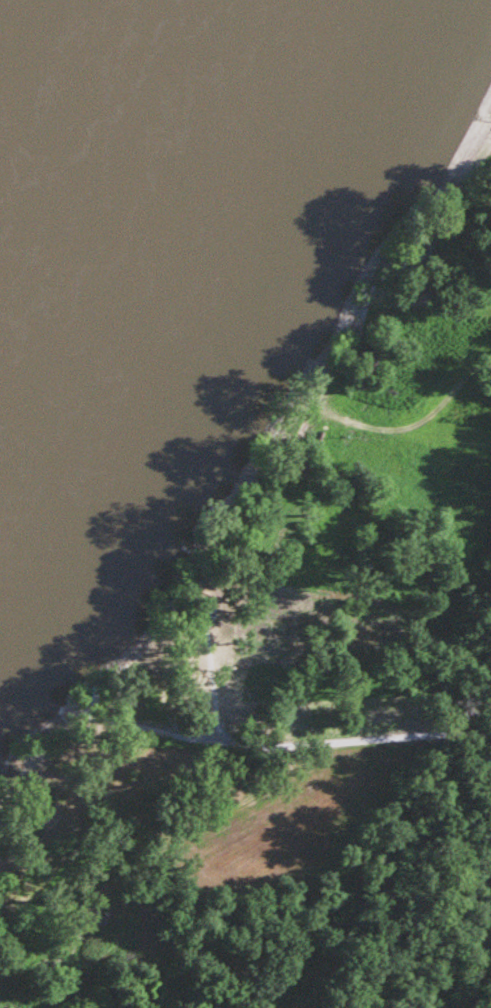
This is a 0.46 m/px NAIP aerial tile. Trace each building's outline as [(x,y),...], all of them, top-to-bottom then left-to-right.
[(121,704),(128,713),(140,705),(134,696),(121,704)]
